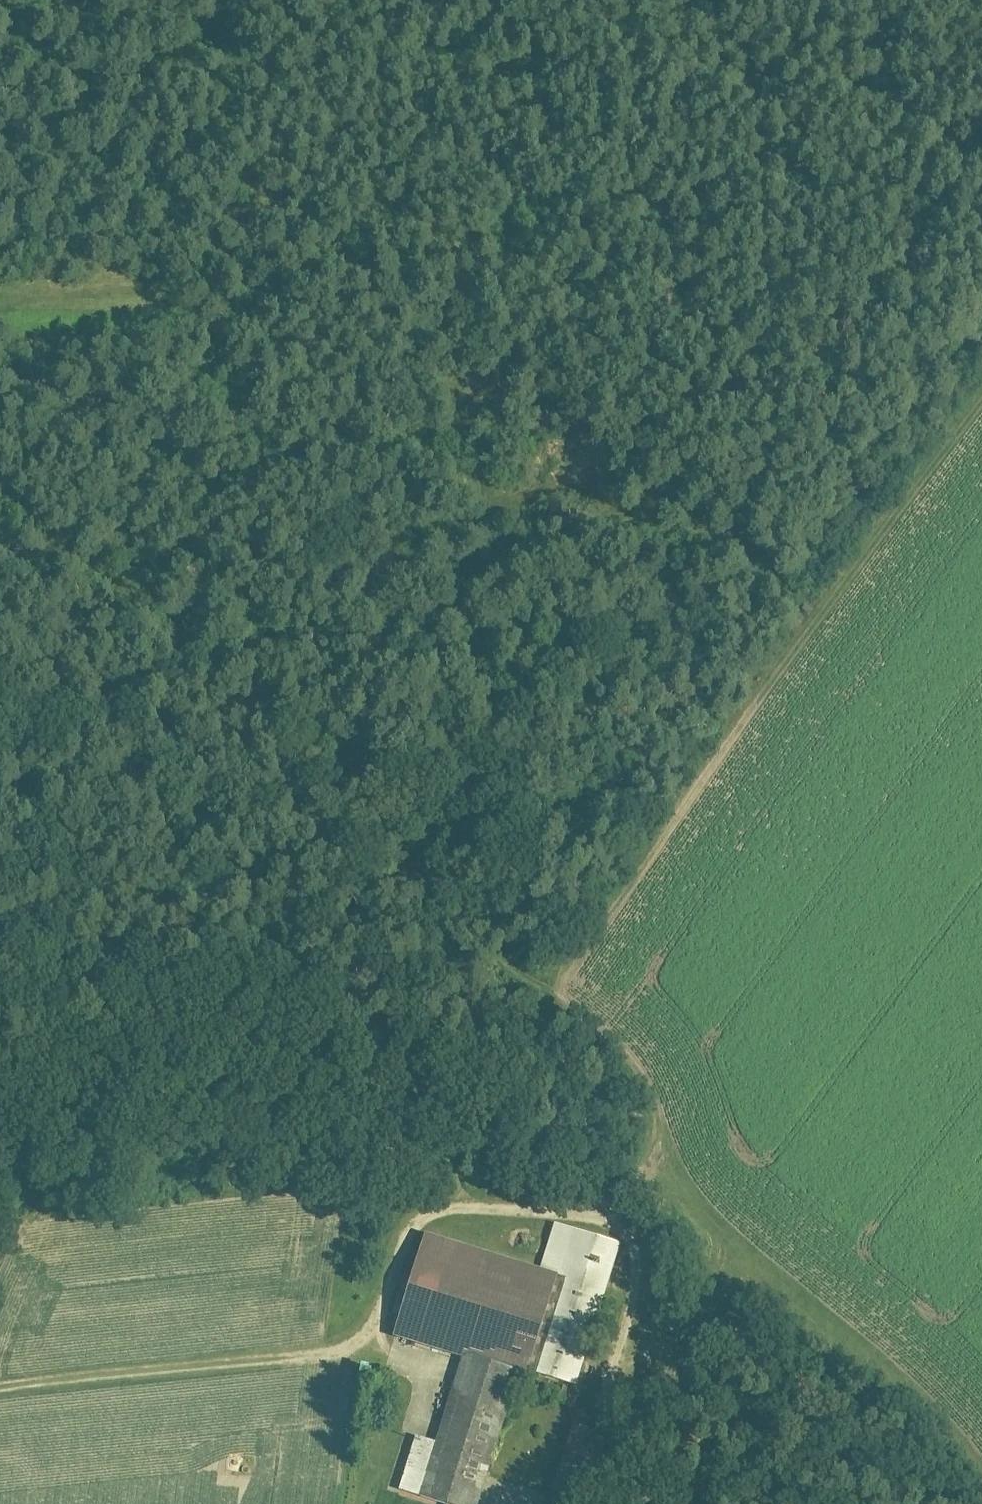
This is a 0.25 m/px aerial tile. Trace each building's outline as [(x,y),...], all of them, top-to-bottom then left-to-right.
[(416,1495),(444,1503),(469,1503),(511,1375),(530,1381),(535,1367),(574,1380),(619,1240),(554,1219),(537,1273),(422,1236),(390,1335),(460,1358),(416,1495)]
